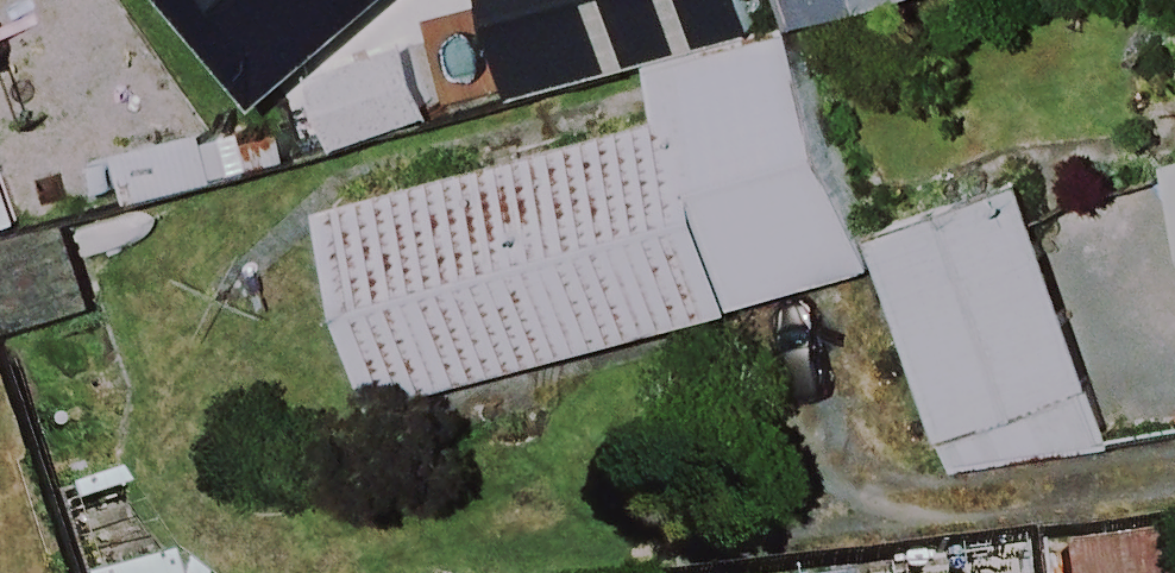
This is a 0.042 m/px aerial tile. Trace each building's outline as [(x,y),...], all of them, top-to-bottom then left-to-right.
[(246,108),(380,0),(158,0),(246,108)] [(504,63),(715,0),(485,0),(504,63)] [(780,25),(878,0),(774,0),(780,25)] [(862,266),(796,24),(643,66),(657,115),(321,207),(374,400),(862,266)] [(229,122),(100,155),(113,206),(242,174),(229,122)] [(1153,163),(1174,241),(1174,157),(1153,163)] [(1102,431),(1012,180),(862,234),(952,485),(1102,431)] [(58,223),(0,238),(0,331),(80,310),(58,223)] [(182,557),(106,572),(192,572),(182,557)]
